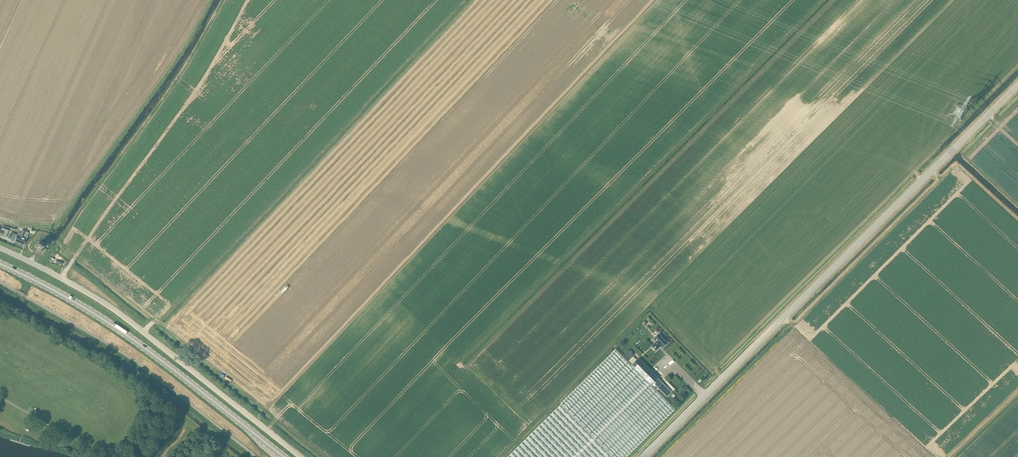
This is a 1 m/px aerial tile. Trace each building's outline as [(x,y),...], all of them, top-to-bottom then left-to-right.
[(23,238),(26,232),(21,230),(19,236),(18,235),(15,241),(24,245),(26,239),(23,238)] [(42,250),(46,244),(40,240),(36,246),(42,250)] [(662,348),(667,342),(659,334),(653,339),(657,342),(655,344),(654,344),(652,346),(656,350),(660,346),(662,348)] [(658,378),(639,358),(631,365),(616,349),(561,403),(561,404),(508,456),(627,456),(675,410),(651,385),(653,383),(658,388),(663,383),(658,378)] [(633,355),(634,354),(634,352),(633,351),(632,350),(631,349),(630,349),(628,349),(627,350),(626,350),(626,352),(626,353),(626,354),(626,355),(627,356),(629,357),(630,357),(631,357),(632,356),(633,355)] [(663,383),(658,388),(667,397),(671,392),(663,383)]
